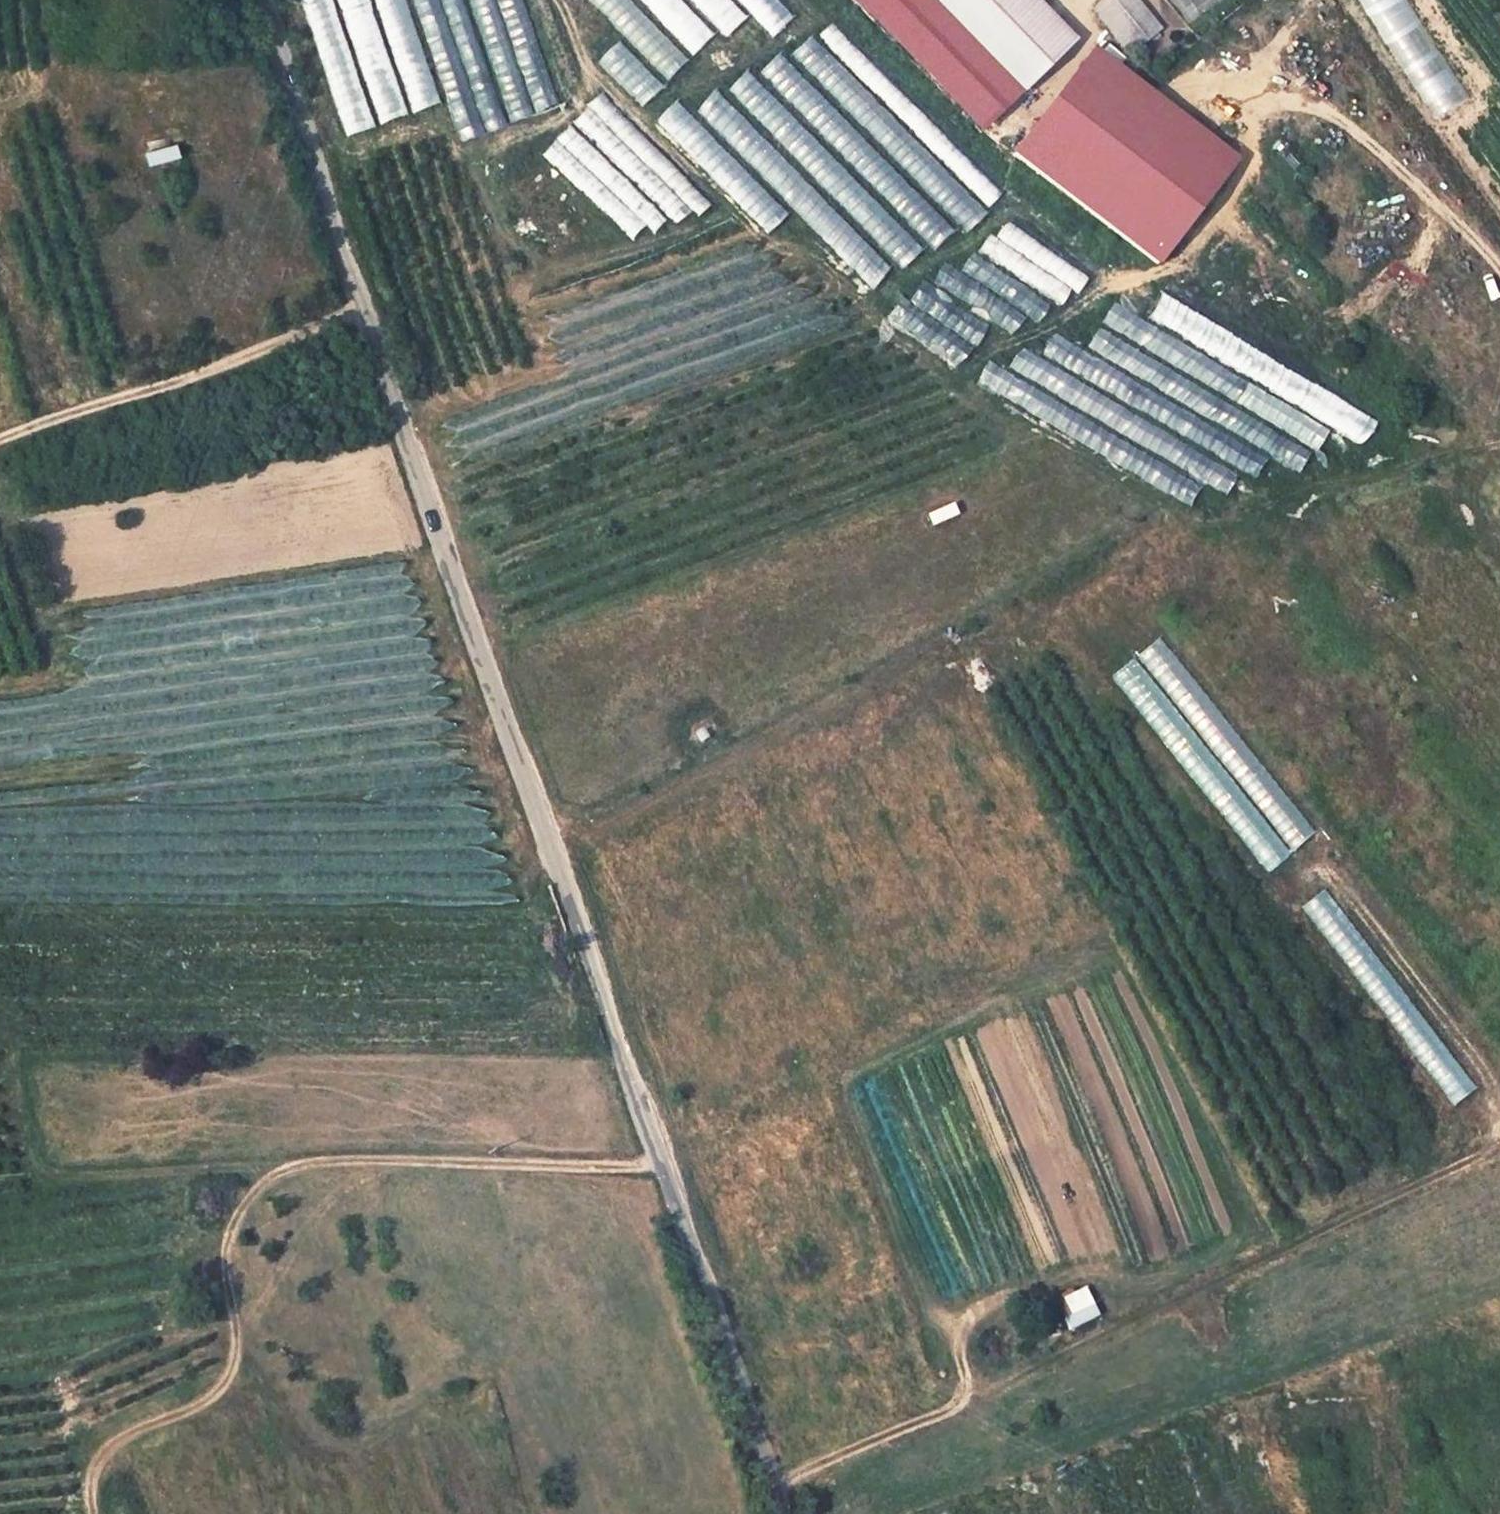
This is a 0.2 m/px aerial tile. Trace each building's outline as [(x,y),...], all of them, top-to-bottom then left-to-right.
[(929,0),(849,0),(982,133),(1022,93),(929,0)] [(1037,0),(929,0),(1022,93),(1076,39),(1037,0)] [(1160,30),(1135,0),(1105,0),(1093,10),(1129,54),(1160,30)] [(1241,156),(1097,48),(1016,155),(1161,263),(1241,156)] [(1084,1287),(1055,1298),(1067,1328),(1096,1317),(1084,1287)]
